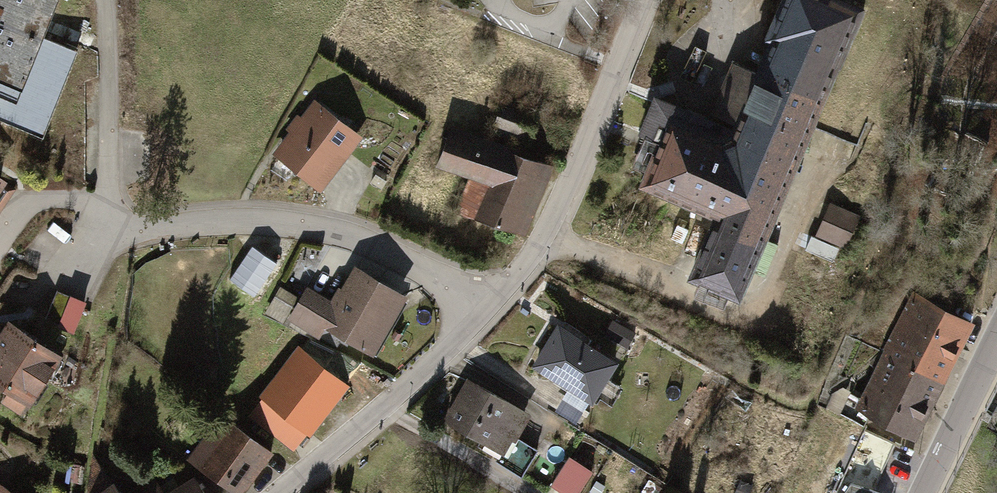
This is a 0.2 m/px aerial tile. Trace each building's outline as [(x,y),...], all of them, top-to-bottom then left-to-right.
[(4,104),(38,37),(56,0),(0,0),(0,103),(4,104)] [(607,193),(675,223),(669,235),(657,264),(724,293),(846,18),(804,0),(761,0),(708,119),(695,149),(638,124),(607,193)] [(38,37),(4,104),(0,103),(0,129),(33,145),(57,97),(77,56),(38,37)] [(354,143),(307,107),(260,168),(307,204),(354,143)] [(538,152),(431,116),(418,152),(457,165),(444,202),(513,226),(525,191),(538,152)] [(848,245),(861,211),(831,200),(818,233),(848,245)] [(254,295),(279,260),(254,243),(230,278),(254,295)] [(402,305),(353,274),(331,308),(302,290),(283,320),(360,370),(402,305)] [(964,315),(913,286),(854,389),(837,380),(824,403),(855,420),(864,405),(901,426),(919,396),(945,350),(964,315)] [(79,327),(86,297),(58,290),(50,320),(79,327)] [(630,346),(637,330),(613,320),(606,335),(630,346)] [(609,362),(552,326),(535,352),(519,377),(575,413),(609,362)] [(0,341),(0,410),(7,415),(41,372),(0,341)] [(349,386),(303,356),(258,425),(303,455),(329,416),(349,386)] [(527,417),(469,380),(453,404),(439,427),(497,464),(527,417)] [(828,492),(868,492),(893,440),(861,424),(828,492)] [(226,427),(194,474),(222,492),(249,492),(257,482),(273,459),(226,427)] [(568,492),(581,492),(595,468),(571,454),(553,484),(568,492)] [(177,473),(145,492),(190,492),(177,473)] [(100,479),(77,492),(109,492),(100,479)]
